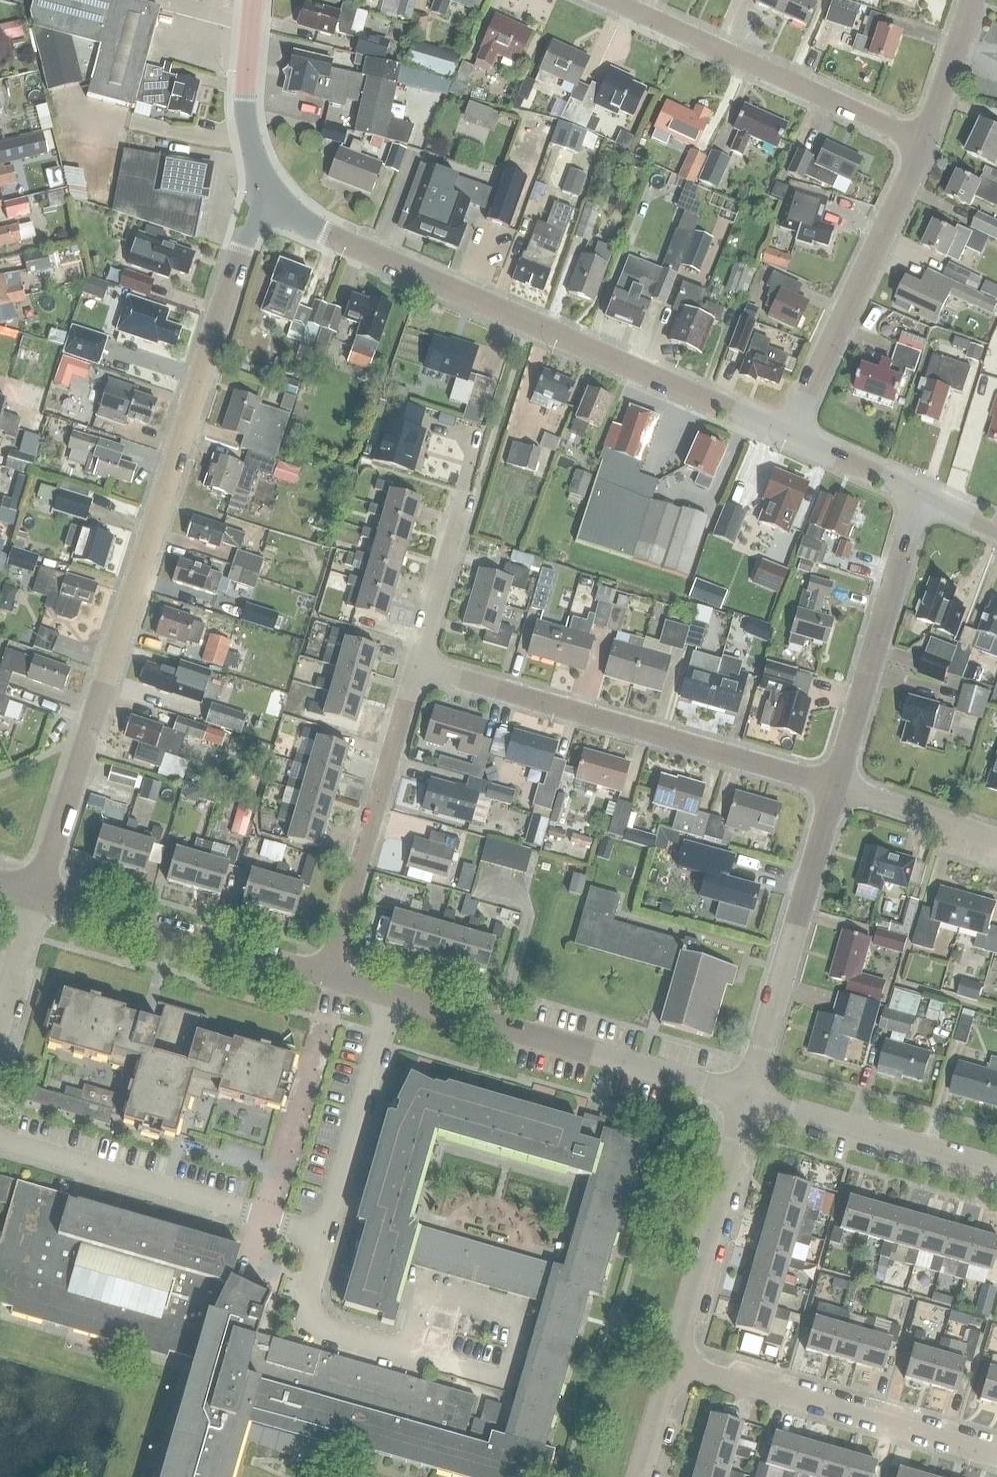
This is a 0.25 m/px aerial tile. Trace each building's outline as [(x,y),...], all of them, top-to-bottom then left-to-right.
[(126,0),(34,0),(30,15),(48,92),(82,84),(90,81),(86,96),(132,109),(135,100),(152,105),(152,104),(168,108),(167,110),(190,117),(199,83),(161,74),(162,71),(144,66),(159,9),(126,0)] [(397,20),(409,23),(414,3),(403,0),(397,20)] [(431,12),(444,17),(450,2),(471,9),(474,0),(435,0),(431,12)] [(754,5),(779,16),(787,0),(757,0),(754,5)] [(779,16),(805,27),(814,6),(802,0),(787,0),(779,16)] [(851,30),(860,6),(841,0),(831,0),(824,21),(851,30)] [(304,5),(298,26),(316,31),(315,32),(331,36),(332,32),(353,37),(354,33),(350,31),(356,8),(341,4),(339,13),(320,8),(319,10),(304,5)] [(863,38),(858,36),(853,49),(891,62),(900,34),(885,30),(889,19),(871,13),(863,38)] [(482,48),(477,60),(492,67),(497,55),(516,64),(531,33),(495,16),(481,48),(482,48)] [(12,39),(24,36),(20,21),(0,26),(0,42),(12,39)] [(388,41),(361,34),(357,51),(383,58),(388,41)] [(540,70),(535,81),(550,88),(555,77),(575,86),(576,87),(577,83),(589,58),(552,41),(539,70),(540,70)] [(405,66),(451,79),(458,55),(412,42),(405,66)] [(294,52),(285,89),(287,90),(286,93),(294,95),(328,102),(328,104),(343,108),(345,99),(360,103),(353,133),(371,138),(383,140),(407,146),(413,126),(401,123),(405,108),(391,105),(395,83),(445,95),(449,82),(399,67),(365,60),(366,58),(356,55),(353,65),(364,68),(361,77),(330,70),(332,61),(294,52)] [(460,100),(465,88),(473,70),(462,65),(449,95),(460,100)] [(588,88),(572,124),(585,129),(591,116),(596,106),(616,115),(618,111),(632,117),(644,89),(630,83),(623,79),(625,75),(610,68),(601,87),(599,93),(588,88)] [(517,96),(528,101),(536,82),(525,77),(517,96)] [(566,117),(572,103),(559,97),(553,111),(566,117)] [(488,126),(495,108),(476,100),(469,118),(488,126)] [(656,128),(696,147),(707,123),(705,122),(709,113),(696,108),(693,115),(667,103),(656,128)] [(733,129),(738,132),(730,150),(742,156),(751,137),(776,149),(787,125),(745,105),(733,129)] [(966,153),(995,167),(996,162),(996,129),(981,122),(966,153)] [(319,138),(342,145),(346,130),(323,124),(319,138)] [(16,183),(13,167),(4,170),(3,165),(2,161),(20,157),(21,161),(48,154),(44,135),(0,145),(0,187),(16,183)] [(327,178),(371,194),(381,166),(358,157),(363,146),(352,142),(348,153),(338,149),(327,178)] [(797,152),(787,174),(803,181),(805,176),(832,188),(838,176),(850,182),(861,159),(825,142),(817,161),(815,166),(809,163),(811,159),(797,152)] [(404,151),(391,146),(383,167),(396,172),(404,151)] [(676,178),(693,185),(706,157),(690,149),(676,178)] [(697,180),(717,189),(730,159),(710,150),(697,180)] [(112,213),(195,241),(202,202),(204,202),(210,166),(123,151),(112,213)] [(491,189),(456,176),(419,163),(400,217),(397,226),(405,228),(405,229),(427,237),(457,248),(466,226),(461,224),(468,204),(484,210),(486,204),(491,189)] [(561,192),(577,198),(586,175),(569,169),(561,192)] [(486,221),(508,229),(525,179),(504,171),(486,221)] [(946,196),(956,200),(955,201),(959,203),(960,202),(969,207),(974,196),(996,207),(996,184),(981,177),(979,182),(957,172),(946,196)] [(789,187),(778,226),(796,232),(794,240),(811,245),(812,242),(828,246),(833,228),(818,224),(826,199),(824,198),(789,187)] [(3,203),(7,220),(30,215),(26,197),(3,203)] [(512,282),(541,293),(563,233),(563,234),(572,209),(553,203),(545,226),(536,223),(528,245),(531,246),(528,255),(523,253),(520,261),(519,261),(512,282)] [(587,203),(574,237),(588,242),(601,208),(587,203)] [(665,304),(691,236),(698,218),(683,212),(676,230),(661,271),(628,258),(605,318),(638,331),(650,303),(650,302),(651,299),(665,304)] [(996,241),(996,221),(978,212),(970,228),(996,241)] [(946,257),(959,262),(972,234),(957,227),(955,233),(933,223),(922,247),(946,258),(946,257)] [(21,242),(21,241),(17,227),(17,226),(0,230),(0,247),(21,242)] [(147,227),(145,234),(137,231),(126,265),(168,279),(171,271),(186,277),(194,254),(174,247),(175,245),(165,241),(167,234),(147,227)] [(681,265),(699,272),(712,239),(694,231),(681,265)] [(790,270),(795,257),(772,248),(767,260),(790,270)] [(22,256),(26,274),(50,268),(46,251),(22,256)] [(567,294),(593,303),(610,256),(595,251),(592,260),(581,256),(567,294)] [(260,312),(291,324),(298,306),(309,275),(278,263),(260,312)] [(735,264),(730,275),(738,278),(732,293),(743,297),(753,271),(735,264)] [(948,264),(942,275),(968,287),(973,276),(948,264)] [(118,286),(148,296),(154,280),(123,270),(118,286)] [(0,276),(0,307),(25,301),(21,286),(15,287),(12,273),(0,276)] [(769,298),(764,307),(771,310),(767,317),(796,330),(808,303),(796,298),(792,296),(797,285),(772,273),(765,287),(769,289),(779,293),(775,300),(769,298)] [(953,300),(974,310),(989,317),(995,305),(958,287),(928,273),(921,288),(907,281),(895,307),(909,313),(911,307),(922,312),(919,319),(932,325),(940,306),(943,307),(948,295),(954,297),(953,300)] [(88,291),(109,299),(115,283),(93,275),(88,291)] [(669,339),(668,341),(671,342),(681,346),(684,347),(685,345),(696,314),(705,292),(682,283),(674,307),(680,309),(679,314),(678,315),(676,316),(674,321),(675,323),(669,339)] [(347,363),(370,371),(392,308),(369,300),(369,302),(352,296),(344,320),(360,326),(347,363)] [(116,332),(158,345),(159,342),(175,348),(182,329),(165,323),(169,310),(128,297),(116,332)] [(311,310),(298,306),(291,324),(306,329),(307,324),(318,328),(326,305),(314,301),(311,310)] [(685,345),(684,347),(687,348),(697,352),(700,353),(701,351),(712,321),(718,323),(723,310),(706,303),(701,316),(696,314),(685,345)] [(328,308),(322,327),(313,352),(324,355),(332,330),(335,331),(342,313),(328,308)] [(745,352),(755,320),(743,316),(733,348),(745,352)] [(72,326),(63,353),(98,364),(106,337),(72,326)] [(742,375),(746,382),(753,380),(756,381),(757,377),(778,385),(784,369),(783,368),(787,357),(766,349),(769,341),(755,336),(740,375),(742,375)] [(448,400),(467,406),(463,420),(478,425),(491,382),(469,375),(477,350),(451,342),(450,345),(434,340),(425,369),(455,378),(448,400)] [(973,344),(968,360),(977,363),(983,348),(973,344)] [(40,363),(43,352),(22,346),(19,357),(40,363)] [(862,367),(854,391),(895,404),(906,371),(913,373),(920,354),(897,346),(891,366),(881,363),(878,372),(862,367)] [(923,393),(916,415),(940,423),(950,389),(962,393),(971,367),(933,355),(924,380),(921,379),(917,391),(923,393)] [(89,366),(63,357),(58,371),(72,375),(85,379),(89,366)] [(530,402),(547,409),(550,401),(565,407),(574,385),(543,372),(530,402)] [(125,427),(127,420),(148,427),(157,402),(135,395),(137,391),(108,381),(96,417),(125,427)] [(45,392),(19,384),(13,403),(39,411),(45,392)] [(598,429),(610,400),(587,390),(575,420),(576,420),(570,434),(581,439),(587,425),(598,429)] [(240,448),(247,450),(273,459),(287,416),(258,407),(260,402),(234,394),(222,430),(244,437),(240,448)] [(282,411),(292,414),(297,397),(288,394),(282,411)] [(988,439),(996,442),(996,397),(991,416),(995,418),(988,439)] [(372,460),(407,471),(418,431),(424,412),(380,399),(375,418),(384,420),(372,460)] [(17,430),(19,420),(3,416),(7,402),(0,400),(0,425),(17,430)] [(601,461),(575,542),(632,560),(651,501),(658,481),(639,475),(659,417),(629,407),(622,428),(612,424),(599,460),(601,461)] [(32,413),(27,431),(40,435),(45,416),(32,413)] [(0,425),(0,432),(5,434),(4,437),(14,439),(17,430),(0,425)] [(74,433),(73,435),(69,450),(90,457),(85,470),(94,473),(93,476),(106,480),(107,477),(129,484),(135,467),(118,462),(123,449),(74,433)] [(540,445),(555,451),(560,439),(545,433),(540,445)] [(697,436),(684,467),(699,474),(695,484),(707,490),(726,449),(697,436)] [(504,462),(532,472),(540,452),(512,441),(504,462)] [(213,457),(203,487),(230,496),(232,496),(235,488),(248,492),(249,489),(254,472),(255,471),(273,476),(293,483),(297,469),(277,462),(278,461),(273,459),(247,450),(242,466),(213,457)] [(9,451),(4,468),(14,470),(30,475),(35,458),(9,451)] [(583,498),(591,475),(575,470),(567,493),(569,494),(567,500),(579,504),(581,498),(583,498)] [(766,502),(758,522),(787,534),(807,484),(805,487),(796,483),(797,480),(774,471),(762,501),(766,502)] [(52,511),(85,521),(92,500),(86,498),(89,490),(58,480),(55,489),(59,490),(52,511)] [(385,509),(385,508),(383,514),(413,522),(420,498),(390,490),(392,485),(377,481),(374,490),(389,494),(385,509)] [(810,524),(804,539),(815,543),(817,544),(823,530),(824,531),(847,540),(852,526),(848,524),(856,504),(835,496),(834,498),(821,493),(808,524),(810,524)] [(632,560),(688,579),(708,517),(681,508),(681,510),(651,501),(632,560)] [(378,533),(377,533),(376,538),(406,547),(413,522),(383,514),(385,508),(370,504),(368,514),(382,518),(378,533)] [(712,536),(734,545),(747,514),(724,505),(712,536)] [(16,527),(20,515),(0,509),(0,523),(16,527)] [(193,518),(187,537),(202,542),(201,543),(218,548),(220,543),(240,550),(245,534),(225,528),(208,522),(208,524),(193,518)] [(70,558),(101,567),(110,537),(79,527),(78,529),(68,526),(62,546),(73,549),(70,558)] [(370,557),(369,562),(399,571),(406,547),(376,538),(377,533),(363,529),(361,538),(375,542),(370,557)] [(802,538),(796,558),(815,564),(819,550),(813,549),(815,543),(804,539),(802,538)] [(237,551),(231,567),(258,576),(263,560),(237,551)] [(366,572),(364,581),(363,581),(362,587),(392,595),(399,571),(369,562),(370,557),(348,551),(343,566),(366,572)] [(179,561),(172,583),(202,593),(202,592),(215,596),(216,592),(225,595),(229,581),(227,580),(221,578),(221,576),(208,572),(209,571),(179,561)] [(762,561),(753,583),(777,593),(786,571),(762,561)] [(477,571),(470,597),(503,606),(508,587),(523,591),(528,571),(505,565),(501,578),(477,571)] [(55,616),(69,620),(72,618),(75,617),(79,602),(89,605),(95,584),(38,567),(31,592),(47,597),(44,605),(54,607),(53,611),(55,616)] [(228,578),(227,580),(229,581),(253,589),(257,577),(258,576),(231,567),(228,578)] [(540,571),(530,608),(544,612),(555,572),(541,569),(540,571)] [(385,621),(392,595),(362,587),(363,581),(349,577),(347,585),(361,589),(355,612),(385,621)] [(803,590),(788,644),(802,648),(805,638),(825,644),(832,620),(818,616),(824,596),(828,598),(832,584),(810,578),(807,592),(803,590)] [(694,580),(688,598),(705,604),(711,587),(694,580)] [(948,586),(948,585),(945,584),(944,585),(931,580),(924,601),(921,602),(918,611),(919,613),(917,619),(942,628),(941,631),(957,637),(965,616),(950,610),(958,589),(948,586)] [(592,623),(592,625),(606,629),(612,606),(611,605),(614,592),(598,587),(594,601),(598,602),(594,615),(592,623)] [(14,610),(19,592),(7,589),(2,607),(14,610)] [(340,603),(341,592),(324,590),(320,619),(347,623),(350,605),(340,603)] [(503,606),(470,597),(463,624),(486,630),(483,641),(507,648),(512,629),(498,625),(503,606)] [(612,606),(606,629),(617,632),(619,633),(626,610),(625,610),(628,600),(618,597),(616,607),(612,606)] [(987,655),(996,658),(996,605),(993,603),(991,610),(987,609),(974,645),(989,651),(987,655)] [(691,621),(685,645),(700,649),(707,625),(711,611),(695,606),(691,621)] [(185,644),(185,642),(197,645),(203,625),(192,621),(193,619),(163,609),(155,635),(185,644)] [(565,630),(555,662),(583,670),(592,638),(589,637),(592,625),(592,623),(586,621),(572,617),(568,631),(565,630)] [(743,633),(767,643),(773,628),(749,618),(743,633)] [(660,642),(659,644),(671,648),(682,651),(689,628),(685,627),(667,622),(667,621),(666,621),(660,642)] [(537,622),(528,655),(555,662),(565,630),(537,622)] [(53,652),(61,633),(44,626),(36,644),(53,652)] [(332,628),(329,637),(344,641),(339,657),(337,664),(370,673),(369,672),(376,648),(377,649),(377,647),(345,638),(347,632),(332,628)] [(210,636),(202,661),(221,667),(230,642),(210,636)] [(614,642),(604,676),(632,684),(642,649),(626,645),(628,639),(616,636),(615,642),(614,642)] [(949,672),(953,660),(958,647),(934,638),(925,664),(947,672),(947,671),(949,672)] [(949,672),(962,677),(974,646),(960,641),(958,647),(953,660),(949,672)] [(642,649),(632,684),(660,692),(669,657),(668,657),(642,649)] [(61,691),(68,669),(35,658),(34,660),(6,650),(0,667),(0,681),(7,684),(11,671),(18,674),(18,673),(27,676),(26,679),(61,691)] [(325,653),(322,662),(337,666),(332,682),(330,689),(362,698),(363,698),(362,697),(369,673),(369,674),(370,673),(337,664),(339,657),(325,653)] [(693,653),(680,698),(708,706),(721,661),(693,653)] [(721,661),(708,706),(736,714),(747,674),(738,672),(741,662),(722,657),(721,661)] [(147,664),(141,683),(156,688),(155,690),(172,695),(172,694),(200,703),(210,673),(180,663),(177,672),(162,667),(161,669),(147,664)] [(770,704),(776,714),(772,729),(802,737),(811,702),(790,697),(797,672),(768,664),(760,690),(773,693),(770,704)] [(972,681),(979,684),(984,670),(977,667),(972,681)] [(310,703),(307,713),(324,718),(325,716),(355,725),(355,723),(355,722),(362,698),(362,699),(362,698),(330,689),(332,682),(317,678),(315,687),(329,691),(325,707),(310,703)] [(2,698),(6,686),(0,684),(0,717),(2,718),(8,700),(2,698)] [(956,712),(960,713),(983,720),(991,692),(963,684),(956,712)] [(901,744),(926,750),(931,730),(949,734),(952,723),(953,723),(956,712),(940,708),(941,706),(910,698),(903,722),(906,723),(901,744)] [(211,705),(206,722),(241,733),(246,716),(211,705)] [(435,707),(425,743),(441,748),(444,736),(461,741),(458,753),(474,757),(471,767),(464,765),(461,774),(480,780),(492,741),(480,738),(485,722),(435,707)] [(125,735),(124,737),(138,741),(132,759),(160,768),(164,754),(176,758),(183,739),(187,741),(188,737),(202,742),(206,728),(176,718),(172,731),(161,728),(161,727),(146,721),(145,723),(131,718),(130,720),(129,722),(126,723),(124,730),(126,732),(125,735)] [(207,728),(203,740),(221,746),(225,734),(207,728)] [(340,774),(347,748),(315,739),(317,734),(302,730),(300,739),(315,743),(310,758),(308,765),(340,774)] [(547,774),(544,786),(538,785),(532,805),(550,810),(556,790),(558,790),(566,762),(552,758),(557,743),(514,731),(505,762),(547,774)] [(576,780),(620,792),(629,763),(585,751),(576,780)] [(333,799),(340,774),(308,765),(310,758),(296,754),(293,764),(308,768),(303,783),(301,790),(333,799)] [(111,766),(107,782),(134,789),(138,774),(111,766)] [(654,804),(678,811),(674,823),(690,828),(688,835),(701,839),(708,816),(697,813),(705,785),(685,780),(684,782),(662,776),(654,804)] [(326,824),(333,799),(301,790),(303,783),(289,778),(286,788),(301,793),(297,808),(295,815),(326,824)] [(145,780),(142,789),(157,794),(160,784),(145,780)] [(424,809),(470,822),(478,793),(432,780),(424,809)] [(486,798),(511,805),(514,792),(489,785),(486,798)] [(735,792),(726,826),(747,832),(748,828),(773,835),(782,805),(735,792)] [(619,801),(610,833),(622,836),(630,805),(619,801)] [(319,849),(326,824),(295,815),(297,808),(282,804),(279,813),(294,817),(288,841),(319,849)] [(236,832),(249,835),(254,810),(240,808),(236,832)] [(721,820),(708,816),(701,839),(719,844),(723,833),(718,831),(721,820)] [(99,837),(92,860),(93,861),(93,860),(117,867),(118,868),(127,835),(134,837),(138,822),(129,820),(121,817),(117,832),(101,828),(99,837)] [(127,835),(118,868),(118,867),(142,874),(142,875),(143,875),(144,875),(149,861),(154,844),(158,845),(163,829),(154,827),(152,834),(144,832),(142,840),(134,837),(127,835)] [(622,840),(652,849),(655,837),(626,828),(622,840)] [(549,835),(562,839),(564,833),(551,829),(549,835)] [(571,842),(591,848),(593,840),(574,834),(571,842)] [(408,868),(447,879),(455,851),(458,852),(461,841),(440,835),(437,846),(415,840),(408,868)] [(175,849),(166,881),(167,882),(168,882),(192,889),(193,889),(202,857),(209,859),(213,844),(196,839),(192,854),(175,849)] [(481,862),(492,865),(499,842),(488,839),(481,862)] [(250,871),(241,903),(242,903),(243,903),(267,910),(268,911),(277,878),(284,880),(288,865),(281,863),(285,847),(265,841),(260,857),(279,862),(274,878),(250,871)] [(492,865),(503,869),(510,845),(499,842),(492,865)] [(684,844),(677,868),(705,876),(702,888),(699,897),(699,898),(700,898),(719,904),(714,919),(742,927),(747,911),(750,912),(757,889),(726,880),(732,857),(684,844)] [(503,869),(514,872),(521,848),(510,845),(503,869)] [(858,885),(882,892),(886,880),(894,882),(893,885),(908,889),(917,861),(901,856),(901,859),(893,856),(893,854),(869,847),(858,885)] [(202,857),(193,889),(217,896),(218,896),(219,896),(229,865),(233,866),(238,851),(229,848),(224,863),(209,859),(202,857)] [(532,851),(522,849),(521,848),(514,872),(525,875),(532,851)] [(277,878),(268,911),(268,910),(292,917),(292,918),(293,918),(302,886),(308,888),(313,872),(317,858),(308,855),(304,870),(299,885),(284,880),(277,878)] [(461,887),(471,890),(478,865),(468,862),(461,887)] [(574,877),(569,894),(580,897),(585,880),(574,877)] [(590,889),(574,945),(675,974),(661,1025),(710,1038),(725,984),(731,986),(736,967),(697,956),(700,943),(685,939),(684,943),(613,923),(620,897),(590,889)] [(940,924),(961,930),(971,897),(941,889),(935,911),(923,908),(912,945),(933,951),(940,924)] [(996,955),(996,950),(996,929),(990,927),(996,904),(971,897),(961,930),(978,935),(974,949),(996,955)] [(876,927),(908,936),(918,901),(909,898),(901,924),(879,918),(876,927)] [(426,921),(430,907),(418,904),(414,917),(395,912),(385,943),(410,951),(420,919),(426,921)] [(410,951),(436,958),(445,926),(451,928),(455,914),(445,911),(441,926),(426,921),(420,919),(410,951)] [(436,958),(461,965),(470,934),(476,935),(480,921),(470,918),(466,933),(451,928),(445,926),(436,958)] [(491,940),(476,935),(470,934),(461,965),(486,973),(495,941),(501,943),(505,928),(495,925),(491,940)] [(878,931),(873,948),(902,956),(907,939),(878,931)] [(844,995),(881,1005),(888,982),(862,974),(872,940),(844,933),(831,978),(848,983),(844,995)] [(956,995),(978,1001),(982,985),(960,979),(956,995)] [(895,989),(889,1010),(885,1008),(880,1028),(894,1032),(891,1042),(888,1041),(879,1072),(896,1077),(897,1074),(923,1082),(931,1054),(904,1046),(907,1035),(910,1036),(912,1028),(914,1028),(917,1018),(915,1017),(921,997),(895,989)] [(159,1024),(140,1018),(124,1013),(125,1010),(63,992),(58,1010),(53,1009),(54,1006),(53,1006),(45,1032),(47,1032),(47,1029),(52,1031),(48,1044),(108,1062),(108,1064),(125,1069),(127,1062),(139,1065),(122,1121),(140,1126),(139,1131),(137,1130),(136,1131),(162,1139),(162,1137),(160,1137),(161,1132),(175,1136),(187,1095),(199,1099),(202,1091),(217,1096),(218,1093),(279,1111),(283,1098),(288,1099),(287,1102),(288,1102),(295,1077),(294,1076),(293,1078),(289,1077),(294,1059),(232,1041),(231,1044),(196,1034),(201,1017),(208,1019),(208,1018),(158,1004),(157,1005),(164,1007),(159,1024)] [(881,1005),(844,995),(843,995),(836,1018),(821,1014),(810,1053),(845,1062),(853,1034),(870,1039),(869,1044),(870,1045),(881,1005)] [(925,1018),(941,1023),(944,1013),(940,1012),(943,1003),(930,1000),(925,1018)] [(956,1040),(968,1043),(975,1019),(963,1016),(956,1040)] [(996,1106),(996,1059),(994,1058),(990,1072),(961,1064),(952,1094),(996,1106)] [(76,1203),(68,1201),(69,1197),(17,1182),(0,1240),(0,1304),(11,1307),(10,1312),(167,1357),(168,1351),(193,1359),(159,1476),(232,1476),(242,1443),(247,1424),(342,1451),(344,1445),(427,1469),(456,1476),(518,1476),(519,1473),(533,1476),(546,1476),(554,1451),(543,1448),(588,1293),(598,1296),(642,1141),(610,1132),(602,1130),(601,1132),(580,1126),(581,1125),(445,1086),(444,1087),(434,1084),(433,1086),(410,1074),(390,1114),(388,1113),(365,1195),(357,1221),(357,1222),(367,1225),(344,1306),(382,1317),(380,1322),(393,1326),(398,1307),(394,1306),(406,1263),(538,1300),(542,1301),(503,1437),(490,1433),(487,1445),(463,1439),(475,1396),(429,1383),(312,1350),(256,1334),(259,1326),(263,1311),(272,1294),(270,1293),(268,1297),(231,1279),(233,1273),(240,1248),(239,1248),(76,1202),(76,1203)] [(29,1087),(25,1099),(32,1101),(36,1089),(29,1087)] [(65,1087),(63,1095),(79,1100),(81,1092),(65,1087)] [(36,1089),(32,1101),(39,1103),(43,1091),(36,1089)] [(43,1091),(39,1103),(46,1105),(49,1093),(43,1091)] [(49,1093),(46,1105),(53,1107),(56,1095),(49,1093)] [(56,1095),(53,1107),(60,1109),(63,1097),(56,1095)] [(63,1097),(60,1109),(66,1111),(70,1099),(63,1097)] [(70,1099),(66,1111),(73,1113),(77,1101),(70,1099)] [(77,1101),(73,1113),(80,1115),(84,1103),(77,1101)] [(84,1103),(80,1115),(87,1117),(90,1105),(84,1103)] [(90,1105),(87,1117),(94,1119),(97,1107),(90,1105)] [(97,1107),(94,1119),(101,1121),(104,1108),(97,1107)] [(104,1108),(101,1121),(108,1123),(111,1110),(104,1108)] [(770,1202),(770,1203),(802,1212),(800,1218),(814,1222),(815,1222),(818,1213),(811,1211),(813,1204),(805,1202),(810,1186),(777,1177),(777,1178),(770,1202)] [(824,1193),(818,1212),(819,1212),(819,1213),(828,1215),(834,1195),(824,1193)] [(848,1197),(839,1228),(834,1227),(830,1241),(839,1244),(843,1230),(858,1234),(865,1236),(874,1204),(848,1197)] [(763,1227),(763,1228),(795,1237),(793,1243),(808,1247),(811,1238),(809,1238),(814,1222),(800,1218),(802,1212),(770,1203),(763,1227)] [(865,1236),(858,1234),(854,1248),(864,1251),(868,1237),(883,1241),(889,1243),(898,1211),(874,1204),(865,1236)] [(889,1243),(883,1241),(879,1255),(888,1258),(892,1244),(908,1248),(914,1250),(923,1218),(898,1211),(889,1243)] [(914,1250),(908,1248),(904,1262),(913,1265),(917,1251),(933,1255),(939,1257),(948,1225),(923,1218),(914,1250)] [(939,1257),(933,1255),(929,1270),(938,1272),(943,1258),(958,1262),(965,1264),(974,1232),(948,1225),(939,1257)] [(756,1252),(755,1253),(788,1262),(786,1268),(801,1272),(804,1263),(803,1263),(808,1247),(793,1243),(795,1237),(763,1228),(762,1228),(763,1228),(756,1252)] [(958,1262),(954,1277),(964,1280),(968,1265),(990,1271),(996,1248),(996,1239),(974,1232),(965,1264),(958,1262)] [(748,1277),(748,1278),(781,1287),(779,1293),(794,1297),(797,1288),(793,1287),(795,1279),(784,1276),(786,1268),(788,1262),(755,1253),(756,1253),(749,1277),(748,1277)] [(886,1268),(888,1259),(880,1257),(877,1266),(886,1268)] [(741,1302),(741,1303),(774,1312),(772,1318),(787,1322),(788,1320),(790,1313),(775,1309),(779,1293),(781,1287),(748,1278),(749,1278),(742,1302),(741,1302)] [(973,1313),(987,1317),(995,1288),(982,1284),(973,1313)] [(734,1327),(734,1328),(766,1337),(764,1343),(767,1344),(779,1347),(780,1347),(782,1338),(787,1322),(772,1318),(774,1312),(741,1303),(735,1327),(734,1327)] [(814,1318),(804,1350),(805,1350),(830,1357),(829,1357),(830,1357),(839,1325),(845,1327),(849,1315),(850,1312),(840,1309),(836,1324),(814,1318)] [(790,1313),(788,1320),(798,1323),(800,1316),(790,1313)] [(839,1325),(830,1357),(830,1358),(830,1357),(855,1364),(854,1364),(855,1365),(864,1332),(870,1334),(875,1319),(865,1316),(864,1320),(861,1331),(845,1327),(839,1325)] [(864,1332),(855,1365),(855,1364),(880,1371),(879,1372),(882,1372),(890,1342),(895,1343),(900,1326),(890,1323),(886,1338),(870,1334),(864,1332)] [(912,1348),(903,1378),(905,1379),(906,1379),(930,1386),(929,1386),(930,1386),(939,1354),(945,1355),(950,1340),(941,1338),(936,1353),(920,1348),(925,1333),(916,1330),(911,1348),(912,1348)] [(939,1354),(930,1386),(931,1386),(955,1393),(954,1393),(956,1393),(965,1361),(970,1363),(975,1347),(979,1333),(970,1331),(966,1345),(961,1360),(945,1355),(939,1354)] [(757,1357),(762,1340),(743,1335),(738,1351),(757,1357)] [(979,1400),(980,1400),(996,1405),(996,1370),(988,1367),(979,1400)] [(703,1440),(702,1441),(734,1450),(732,1456),(747,1460),(750,1451),(735,1447),(742,1423),(710,1414),(703,1440)] [(767,1466),(783,1470),(789,1472),(799,1440),(798,1440),(774,1433),(773,1433),(763,1464),(758,1463),(754,1476),(764,1476),(767,1466)] [(781,1476),(791,1476),(792,1473),(806,1476),(815,1476),(824,1447),(823,1447),(799,1441),(799,1440),(789,1472),(783,1470),(781,1476)] [(695,1465),(727,1474),(726,1476),(742,1476),(743,1476),(728,1472),(732,1456),(734,1450),(702,1441),(695,1465)] [(849,1454),(848,1454),(848,1455),(824,1448),(824,1447),(815,1476),(842,1476),(849,1454)] [(875,1462),(873,1461),(873,1462),(849,1455),(849,1454),(842,1476),(871,1476),(875,1462)] [(692,1476),(726,1476),(727,1474),(695,1465),(695,1466),(692,1476)] [(898,1469),(896,1476),(923,1476),(924,1476),(898,1469)]
